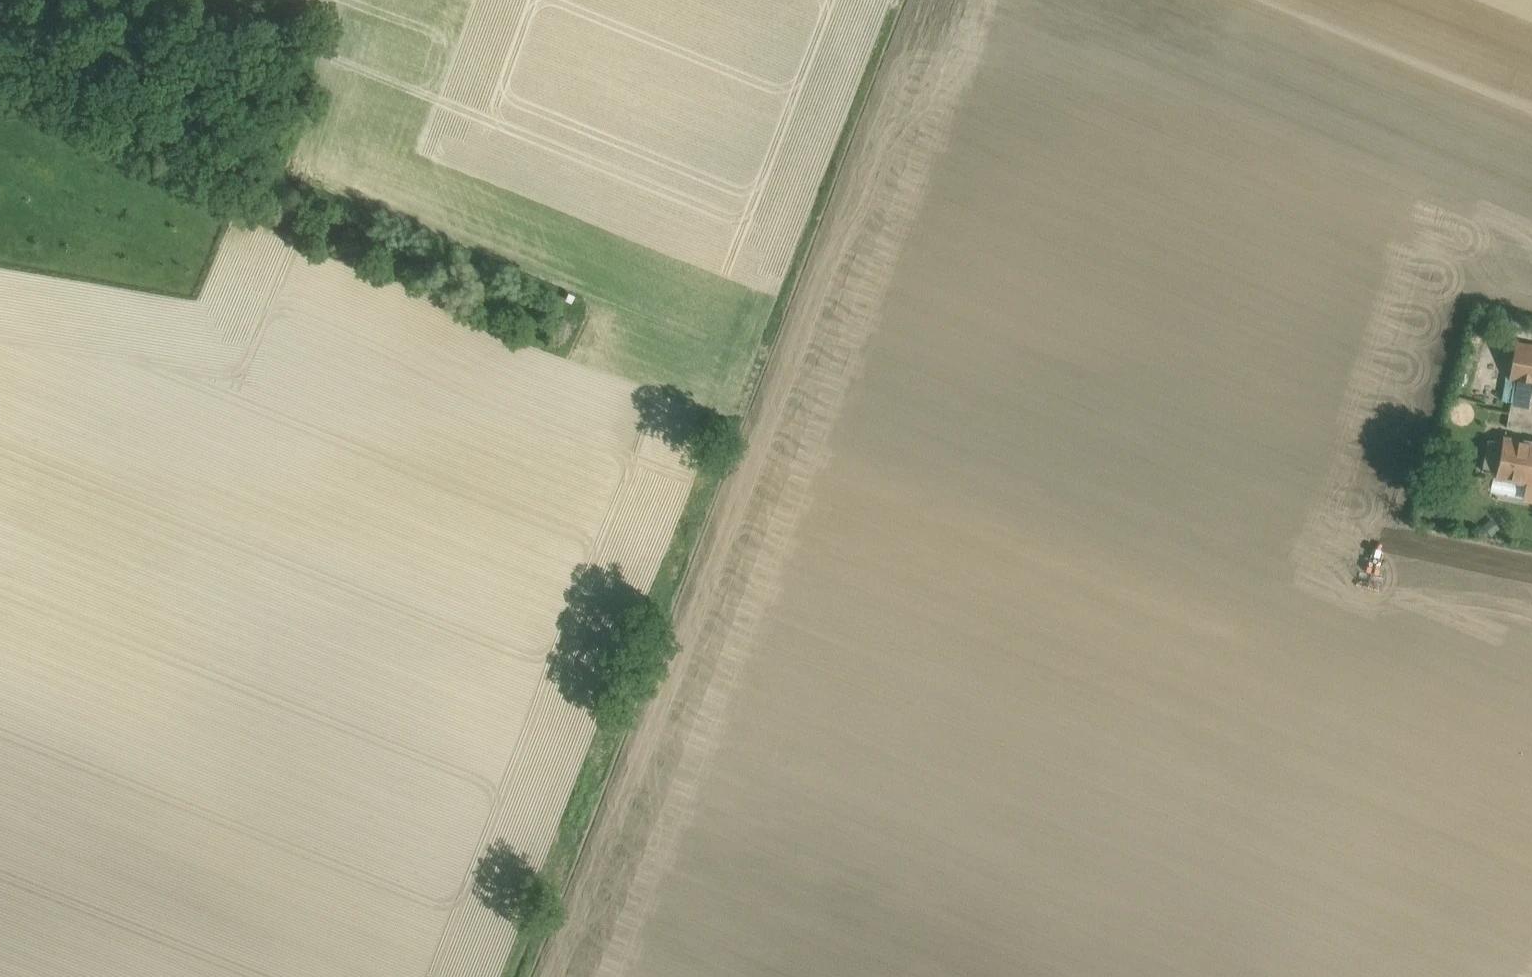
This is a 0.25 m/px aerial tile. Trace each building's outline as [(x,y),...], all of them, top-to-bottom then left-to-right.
[(1516,340),(1509,378),(1514,378),(1509,401),(1531,406),(1531,343),(1516,340)] [(1498,477),(1531,483),(1531,441),(1506,437),(1498,477)] [(1483,522),(1492,534),(1500,528),(1491,516),(1483,522)]
